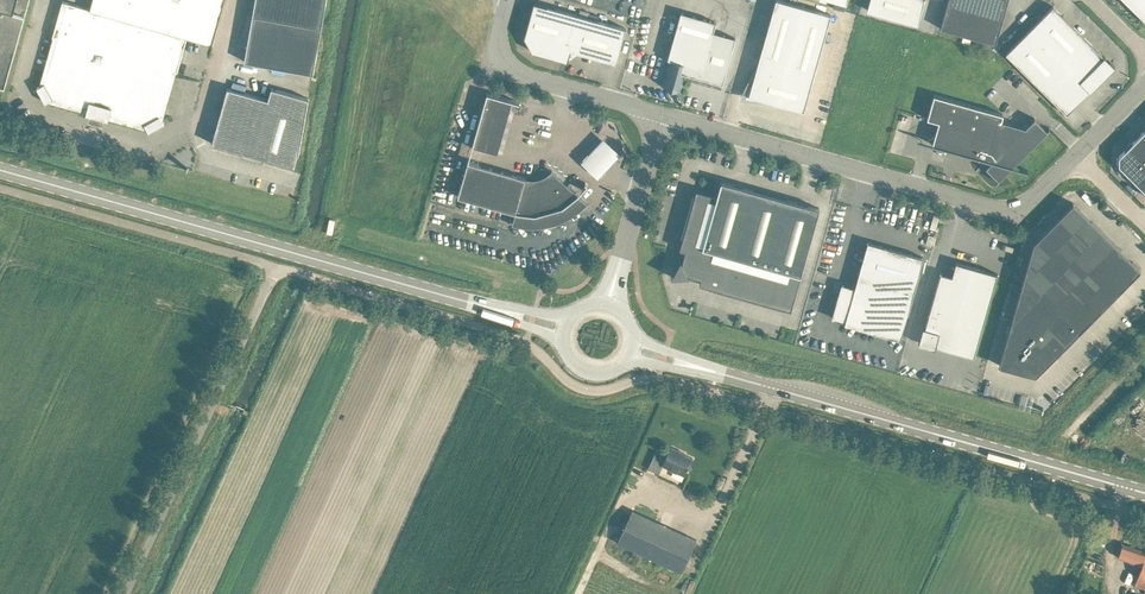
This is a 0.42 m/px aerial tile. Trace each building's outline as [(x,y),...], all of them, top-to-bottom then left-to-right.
[(29,0),(0,0),(0,83),(5,84),(29,0)] [(225,0),(92,0),(90,8),(63,1),(53,36),(54,36),(57,37),(173,70),(176,71),(177,71),(187,36),(212,44),(225,0)] [(326,0),(255,0),(244,61),(313,73),(326,0)] [(831,14),(782,0),(776,0),(752,84),(746,96),(763,98),(762,98),(804,110),(831,14)] [(918,23),(924,0),(870,0),(867,9),(918,23)] [(1008,0),(948,0),(940,27),(996,43),(1008,0)] [(1144,18),(1144,0),(1127,0),(1144,18)] [(626,28),(534,2),(531,13),(525,36),(533,51),(556,57),(568,61),(571,49),(616,62),(626,28)] [(1104,55),(1104,56),(1053,5),(1006,53),(1067,113),(1090,90),(1090,91),(1093,88),(1091,87),(1111,67),(1112,68),(1115,66),(1109,61),(1108,62),(1105,58),(1106,57),(1104,55)] [(723,83),(735,37),(713,31),(716,21),(681,12),(668,58),(660,85),(683,92),(688,73),(723,83)] [(160,115),(173,70),(57,37),(44,83),(37,87),(46,102),(53,98),(92,109),(95,107),(104,110),(106,113),(145,124),(149,131),(164,123),(160,115)] [(259,131),(268,98),(228,87),(218,120),(259,131)] [(271,87),(268,98),(259,131),(252,157),(261,159),(260,162),(262,163),(264,157),(296,166),(300,154),(299,154),(309,98),(271,87)] [(482,149),(492,114),(508,119),(513,101),(520,103),(520,102),(487,92),(472,147),(473,147),(473,146),(482,149)] [(1003,114),(934,94),(927,118),(939,121),(932,143),(932,144),(986,159),(988,157),(992,160),(986,167),(998,179),(996,181),(997,181),(1050,128),(1049,127),(1047,129),(1035,117),(1025,127),(1001,120),(1003,114)] [(252,157),(259,131),(218,120),(215,130),(211,143),(242,151),(241,156),(243,157),(244,155),(252,157)] [(1142,132),(1128,146),(1144,162),(1144,135),(1142,132)] [(604,139),(581,165),(599,180),(622,155),(604,139)] [(1128,146),(1119,156),(1119,164),(1136,181),(1144,172),(1144,162),(1128,146)] [(587,203),(552,170),(545,175),(539,178),(534,179),(525,177),(469,161),(469,160),(468,159),(458,196),(516,212),(512,224),(524,226),(536,226),(547,225),(558,222),(569,217),(578,211),(587,203)] [(1136,181),(1144,190),(1144,172),(1136,181)] [(791,309),(820,208),(721,180),(717,195),(696,189),(680,248),(686,250),(683,261),(680,260),(680,261),(671,276),(689,277),(690,274),(701,277),(699,283),(791,309)] [(1036,375),(1140,269),(1073,202),(1033,242),(999,365),(1036,375)] [(900,339),(923,257),(868,241),(855,287),(844,284),(844,283),(841,283),(838,295),(839,295),(833,317),(873,328),(872,329),(899,337),(899,338),(900,339)] [(998,273),(956,261),(952,275),(941,272),(925,327),(923,326),(918,343),(935,347),(935,345),(974,356),(998,273)] [(685,474),(693,458),(680,452),(680,451),(671,446),(668,453),(657,448),(648,468),(659,473),(663,464),(685,474)] [(682,572),(697,539),(632,509),(617,542),(682,572)] [(1122,543),(1118,556),(1141,564),(1135,584),(1144,587),(1144,550),(1122,543)]
